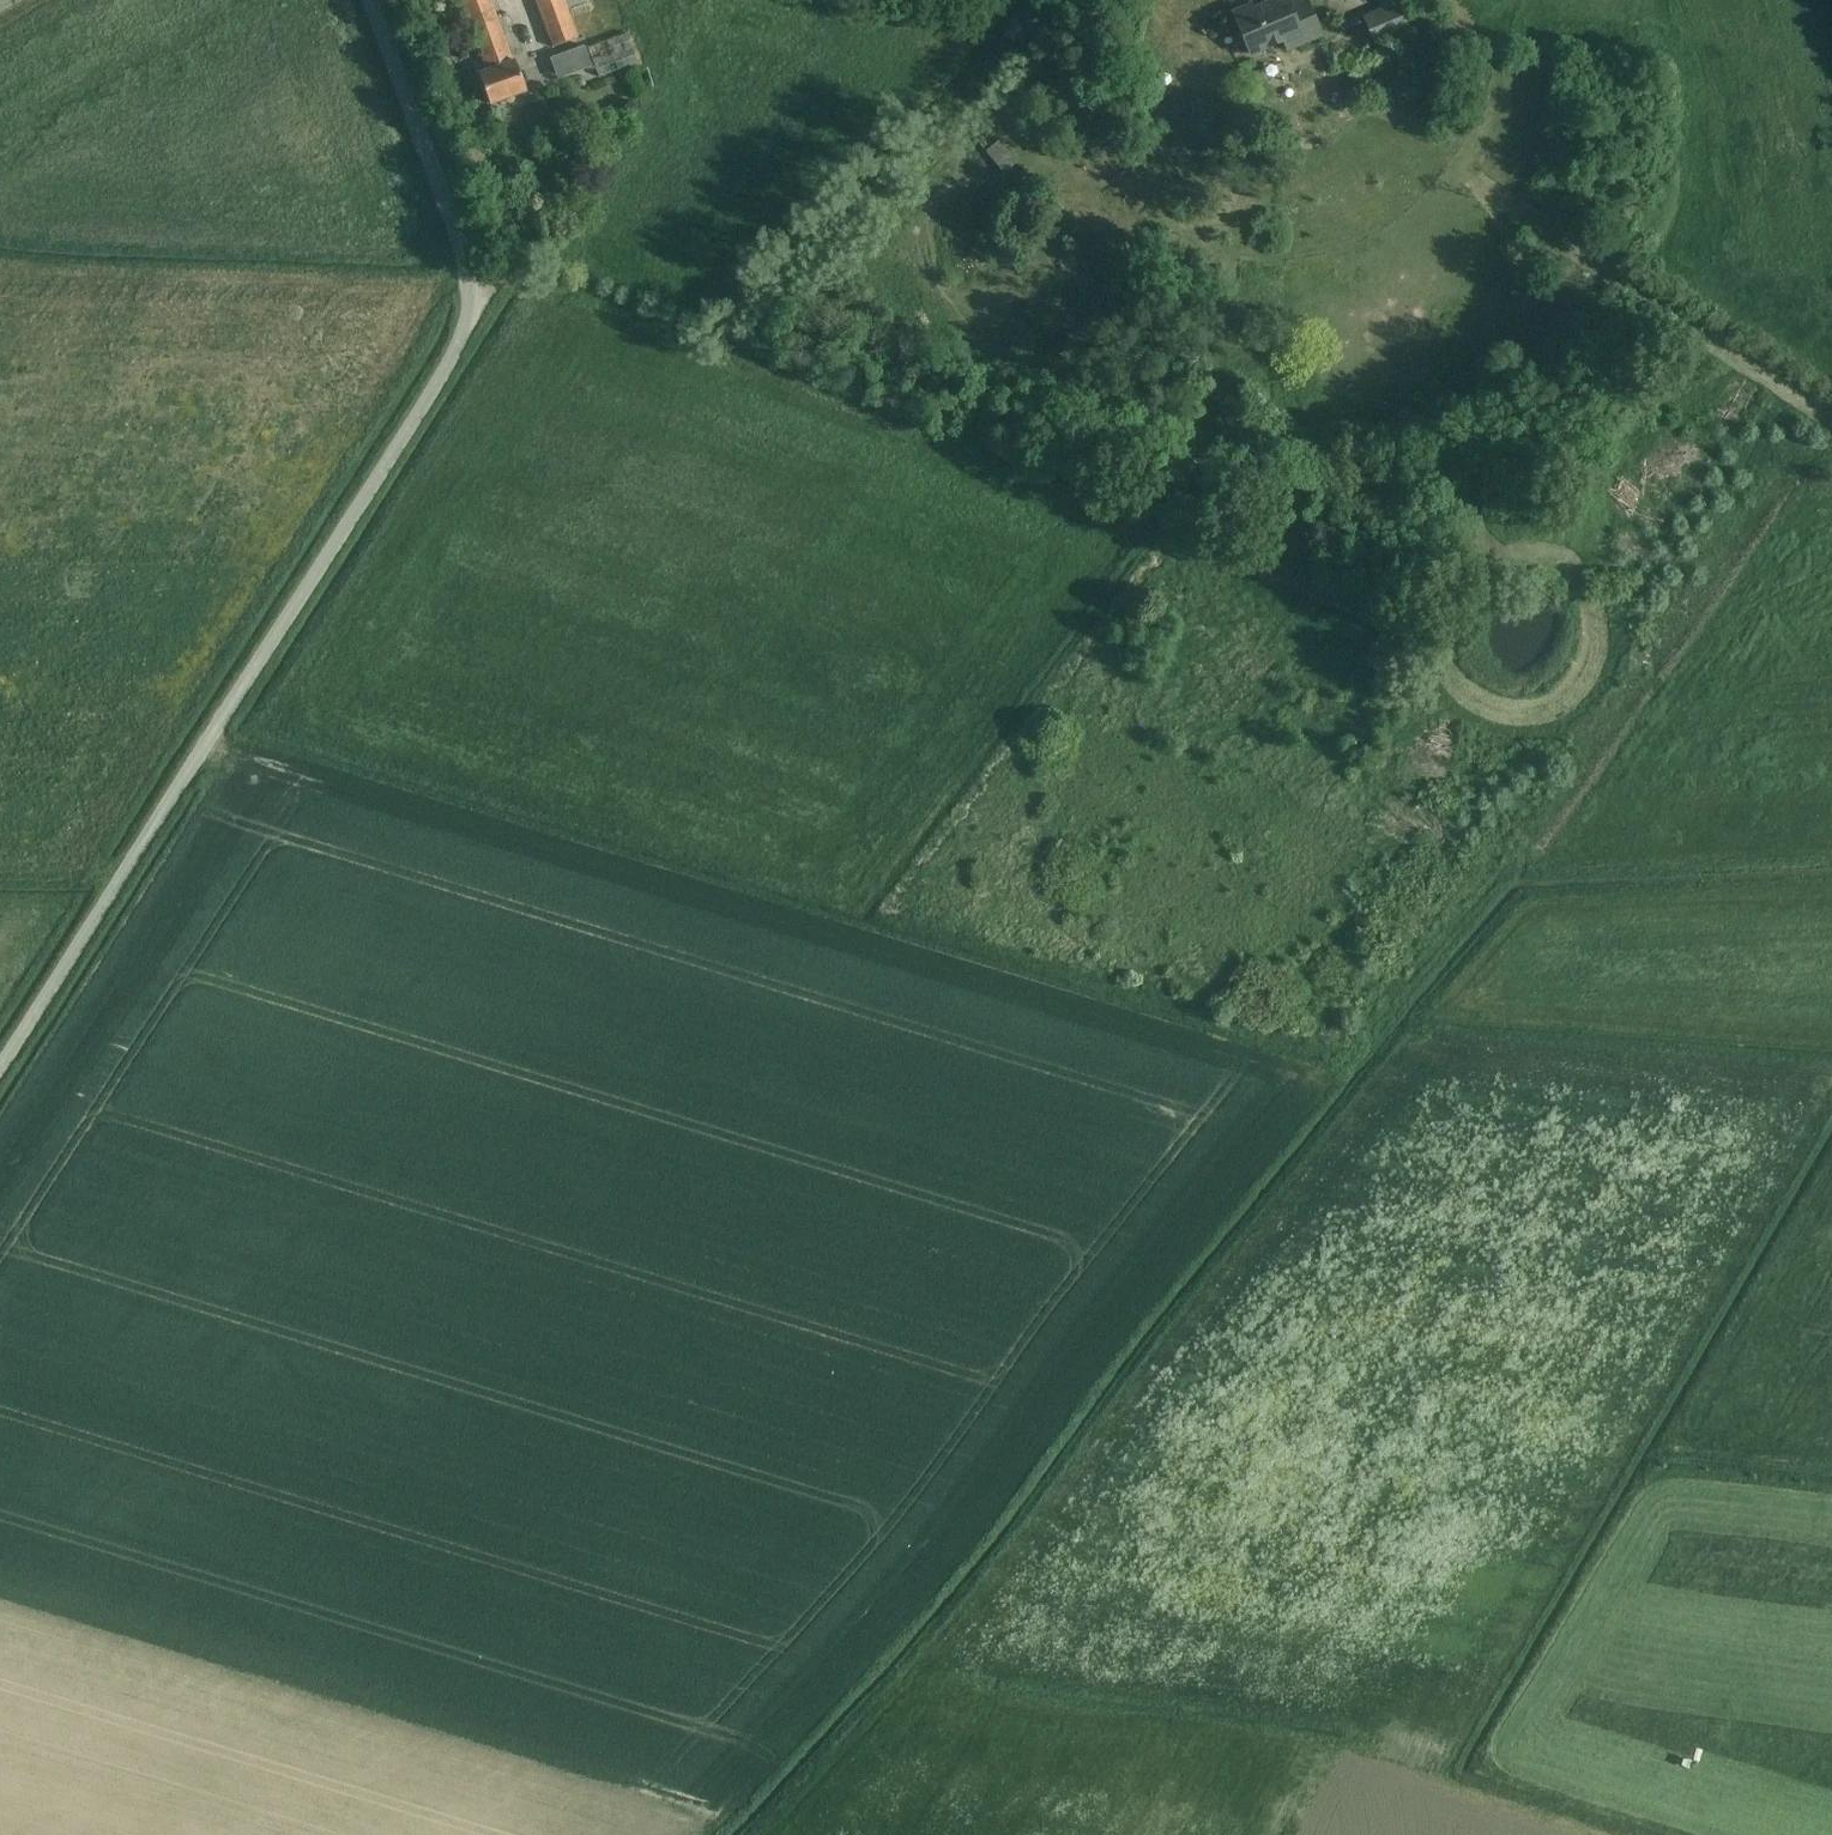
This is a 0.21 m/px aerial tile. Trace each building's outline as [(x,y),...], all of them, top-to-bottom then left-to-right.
[(486,72),(477,75),(488,105),(525,92),(514,62),(511,63),(489,0),(461,0),(486,72)] [(552,48),(577,39),(565,8),(586,0),(534,0),(552,48)] [(1251,7),(1233,15),(1251,55),(1284,41),(1287,50),(1321,36),(1306,0),(1303,0),(1289,6),(1287,0),(1248,0),(1251,7)] [(1364,18),(1376,46),(1409,31),(1397,3),(1364,18)] [(583,48),(555,58),(563,78),(590,68),(583,48)] [(1018,132),(1005,140),(1020,162),(1033,154),(1018,132)]
